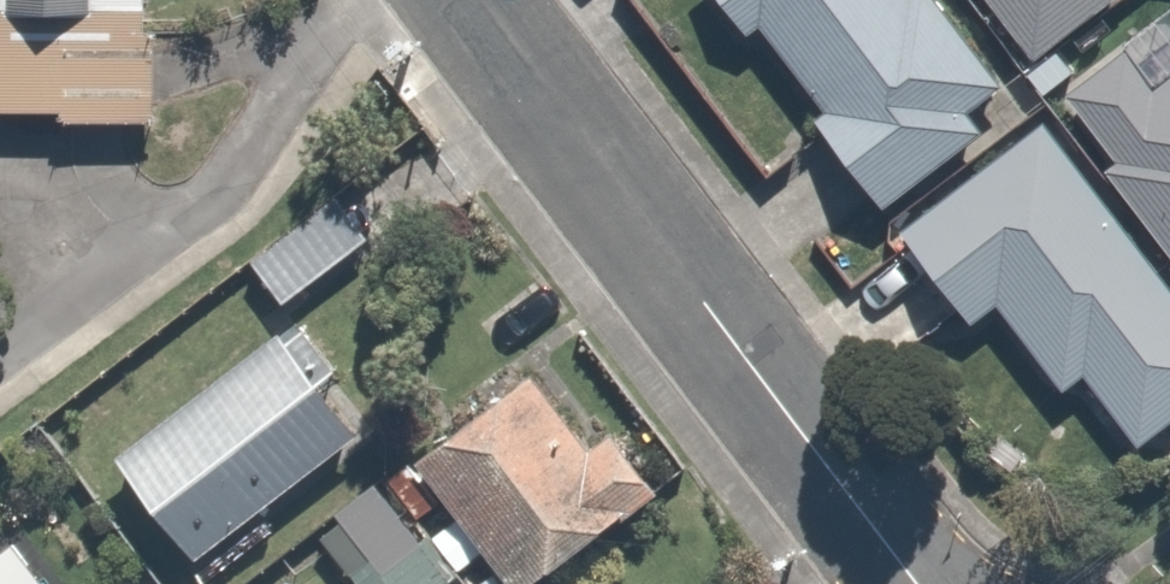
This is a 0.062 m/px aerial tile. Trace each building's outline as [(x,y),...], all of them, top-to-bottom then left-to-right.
[(139,105),(142,0),(0,0),(0,100),(139,105)] [(988,84),(923,0),(704,0),(733,38),(753,23),(817,106),(798,121),(866,208),(978,120),(964,102),(988,84)] [(1022,63),(1111,0),(977,0),(1022,63)] [(1082,129),(1076,133),(1169,260),(1169,64),(1149,79),(1128,50),(1060,100),(1082,129)] [(1128,442),(1169,410),(1169,286),(1037,109),(880,226),(956,328),(996,297),(1062,385),(1077,373),(1128,442)] [(381,241),(345,181),(229,250),(265,311),(381,241)] [(353,421),(271,315),(105,443),(187,549),(353,421)] [(647,463),(610,412),(585,431),(509,329),(390,419),(505,571),(647,463)] [(363,465),(321,498),(332,512),(306,532),(340,576),(361,560),(369,570),(416,534),(363,465)] [(4,527),(0,530),(0,583),(46,583),(4,527)]
